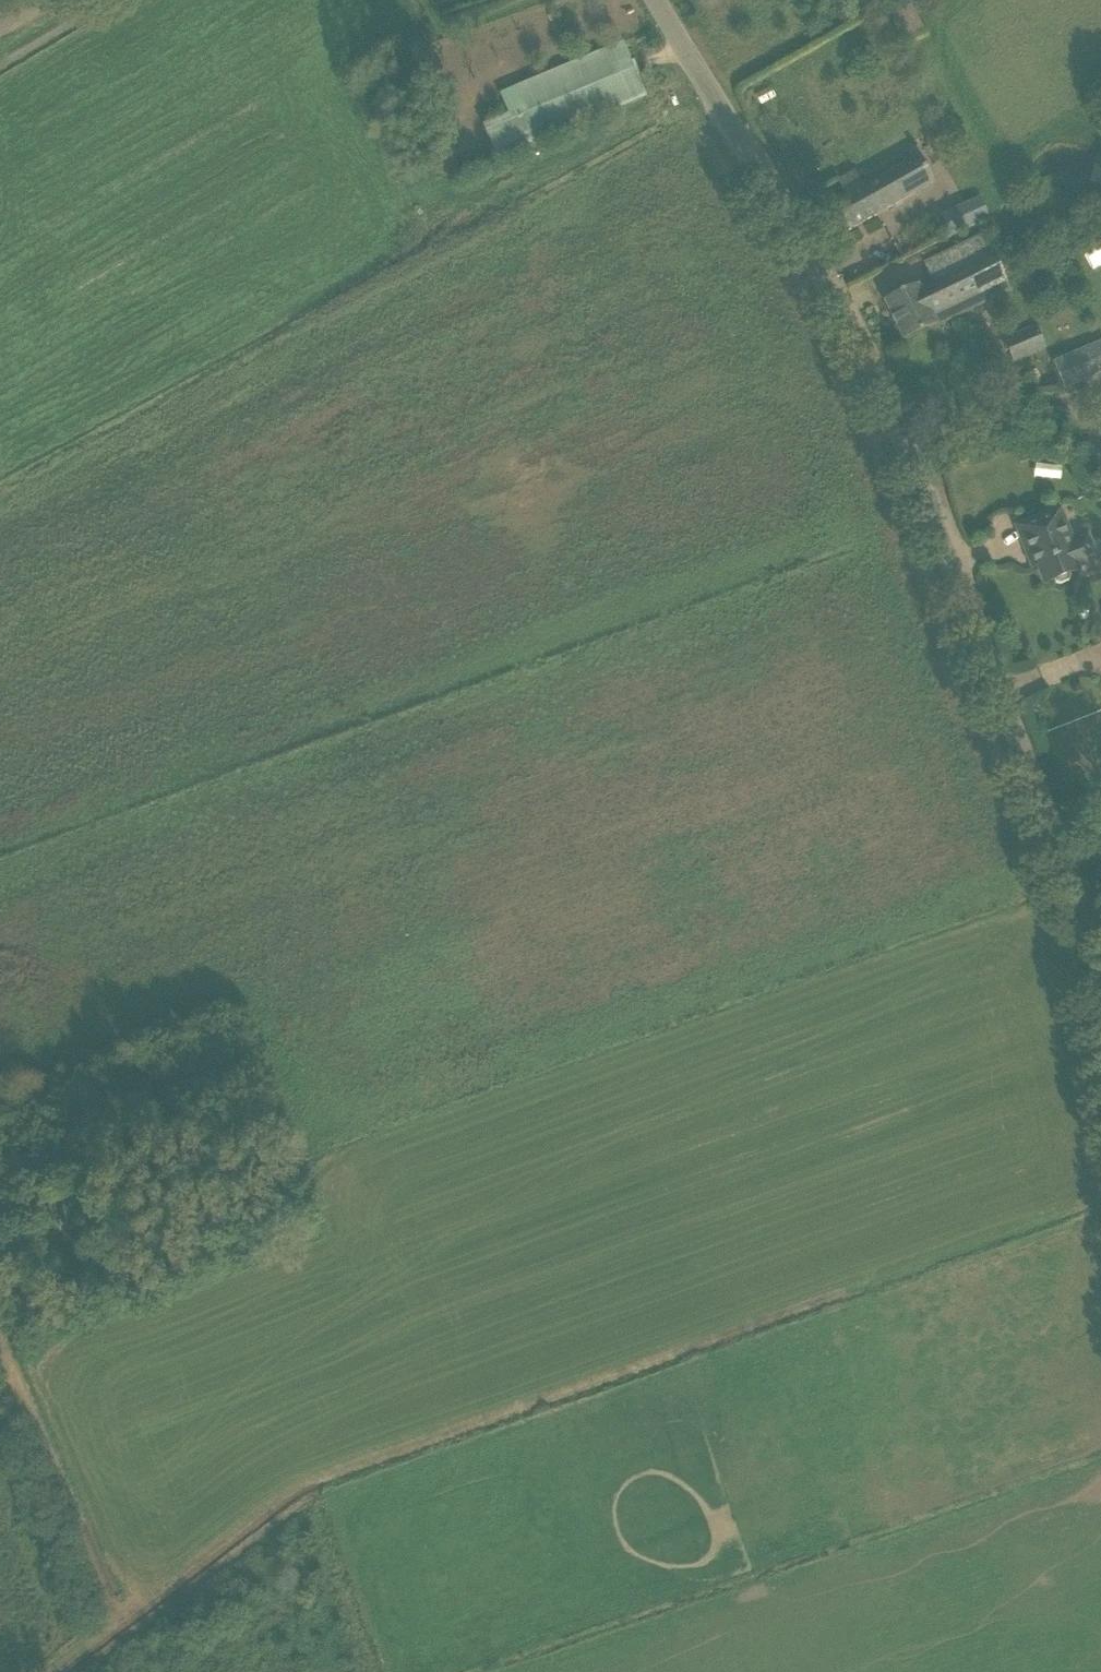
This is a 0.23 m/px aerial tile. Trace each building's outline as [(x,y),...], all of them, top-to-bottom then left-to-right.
[(646,94),(624,41),(499,94),(508,115),(482,127),(497,161),(646,94)] [(847,195),(825,208),(840,235),(933,182),(917,155),(862,186),(853,171),(838,180),(847,195)] [(980,197),(941,216),(951,236),(990,217),(980,197)] [(903,340),(937,324),(932,315),(978,293),(983,303),(1011,289),(984,235),(924,263),(934,283),(920,289),(918,284),(884,300),(903,340)] [(1091,264),(1100,261),(1100,241),(1085,248),(1091,264)] [(1037,324),(1004,338),(1013,360),(1046,347),(1037,324)] [(1070,386),(1100,373),(1100,341),(1058,360),(1070,386)] [(1069,573),(1075,571),(1100,560),(1090,532),(1074,538),(1063,509),(1018,527),(1034,566),(1038,564),(1045,583),(1054,579),(1056,582),(1060,584),(1068,581),(1070,576),(1069,573)]
